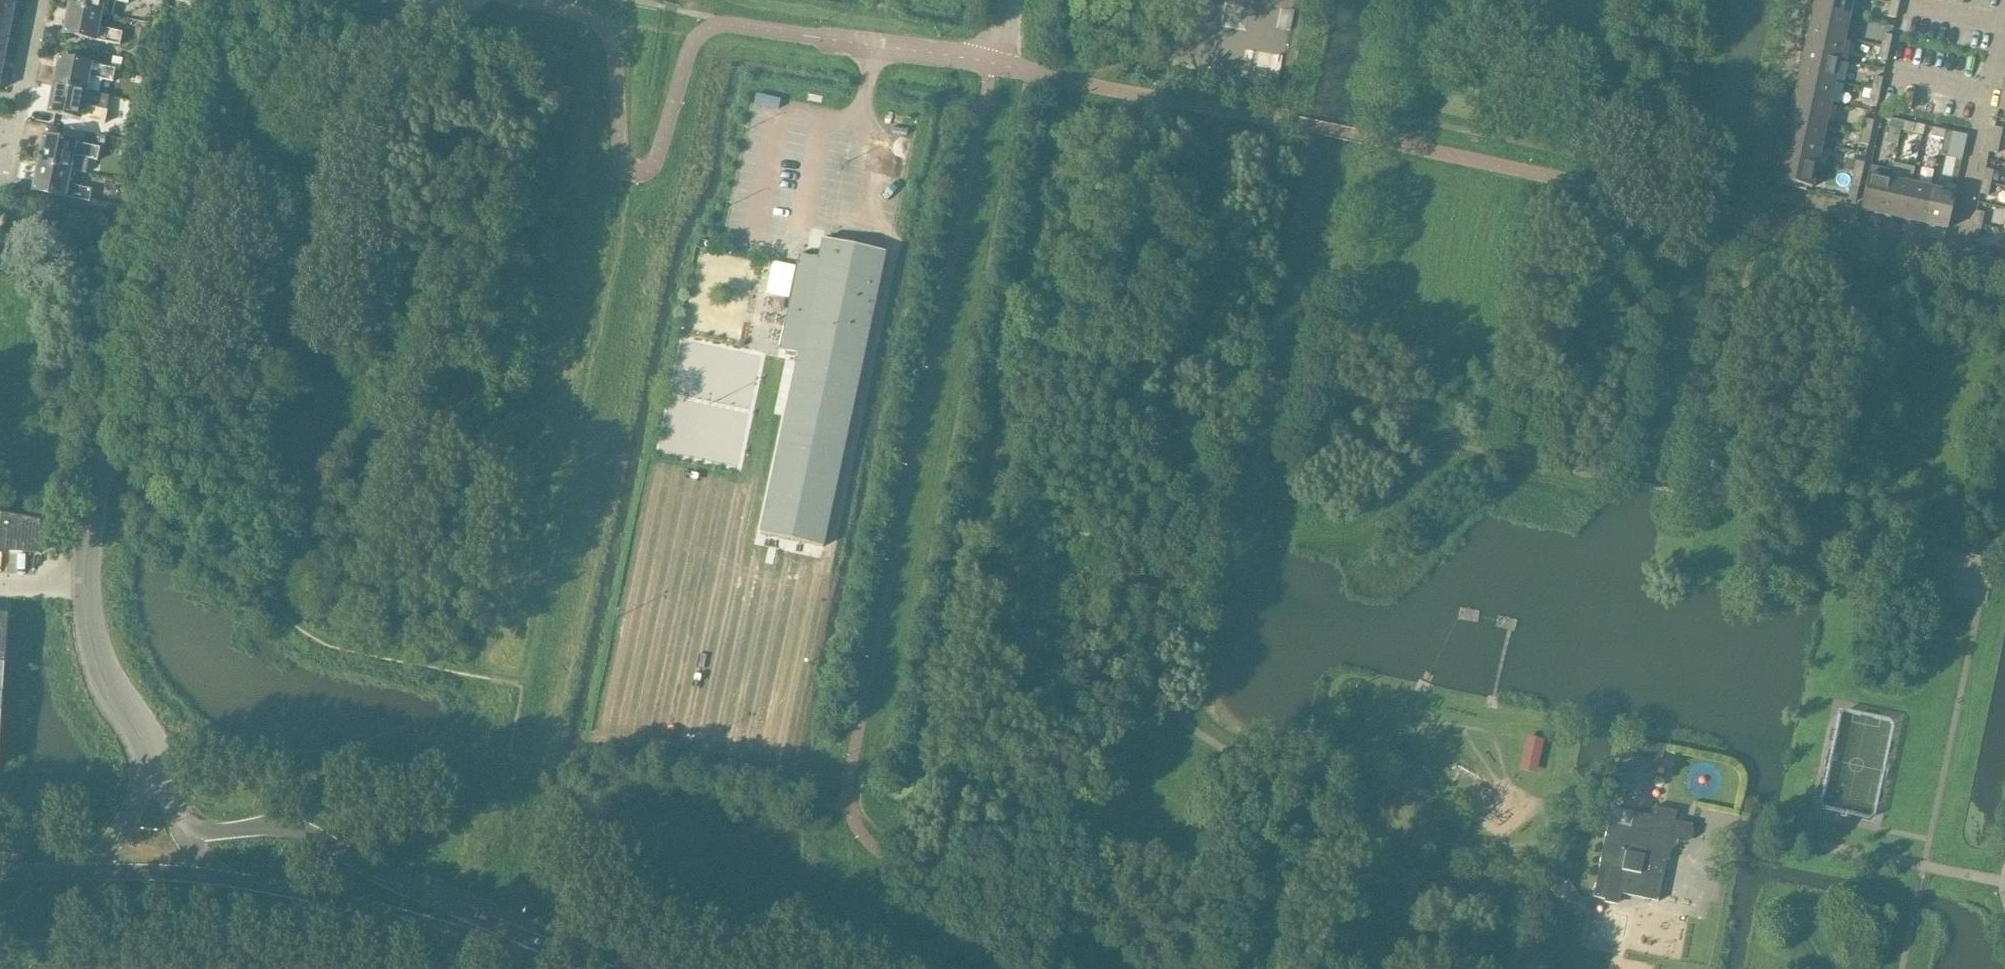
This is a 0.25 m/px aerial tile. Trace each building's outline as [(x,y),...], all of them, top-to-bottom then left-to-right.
[(70,7),(101,13),(103,0),(71,0),(70,7)] [(1813,10),(1848,18),(1852,0),(1815,0),(1813,10)] [(10,27),(15,5),(0,2),(0,25),(10,27)] [(1898,7),(1889,5),(1887,17),(1895,19),(1898,7)] [(101,13),(70,7),(64,34),(120,45),(122,33),(98,28),(101,13)] [(1848,18),(1813,10),(1808,32),(1843,39),(1848,18)] [(6,48),(10,27),(0,25),(0,47),(6,48)] [(1843,39),(1808,32),(1804,53),(1839,61),(1843,39)] [(1891,36),(1883,35),(1880,47),(1889,49),(1891,36)] [(1889,49),(1880,47),(1877,59),(1886,61),(1889,49)] [(1839,61),(1804,53),(1799,74),(1834,82),(1839,61)] [(115,70),(59,59),(54,86),(85,92),(88,78),(113,82),(115,70)] [(1834,82),(1799,74),(1794,96),(1830,103),(1834,82)] [(1882,79),(1874,77),(1871,90),(1879,92),(1882,79)] [(85,92),(54,86),(49,113),(105,124),(107,111),(83,107),(85,92)] [(1879,92),(1871,90),(1868,102),(1877,104),(1879,92)] [(1830,103),(1794,96),(1790,117),(1825,124),(1830,103)] [(1825,124),(1790,117),(1785,138),(1821,145),(1825,124)] [(1873,121),(1864,119),(1862,132),(1870,134),(1873,121)] [(1902,122),(1890,119),(1888,128),(1901,131),(1902,122)] [(1915,125),(1902,122),(1901,131),(1913,133),(1915,125)] [(2002,129),(1993,127),(1991,140),(1999,142),(2002,129)] [(1944,131),(1932,128),(1930,137),(1943,140),(1944,131)] [(1957,134),(1944,131),(1943,140),(1955,142),(1957,134)] [(1870,134),(1862,132),(1859,144),(1868,146),(1870,134)] [(100,149),(44,138),(39,165),(70,171),(73,157),(97,161),(100,149)] [(1821,145),(1785,138),(1781,159),(1816,166),(1821,145)] [(1999,142),(1991,140),(1988,152),(1997,154),(1999,142)] [(1816,166),(1781,159),(1776,181),(1811,189),(1816,166)] [(1864,163),(1855,162),(1852,174),(1861,176),(1864,163)] [(70,171),(39,165),(34,192),(90,203),(92,190),(67,185),(70,171)] [(1869,167),(1867,176),(1860,211),(1882,216),(1890,181),(1892,171),(1869,167)] [(1993,171),(1984,169),(1981,182),(1990,184),(1993,171)] [(1861,176),(1852,174),(1850,186),(1858,188),(1861,176)] [(1903,220),(1911,185),(1890,181),(1882,216),(1903,220)] [(1990,184),(1981,182),(1979,194),(1987,196),(1990,184)] [(1932,190),(1911,185),(1903,220),(1924,225),(1932,190)] [(1954,194),(1932,190),(1924,225),(1947,230),(1954,194)] [(1984,213),(1975,212),(1972,224),(1981,226),(1984,213)] [(1981,226),(1972,224),(1970,236),(1978,238),(1981,226)] [(823,547),(886,252),(823,239),(819,258),(799,254),(778,350),(798,354),(760,534),(823,547)] [(48,442),(46,450),(54,451),(55,443),(48,442)] [(39,553),(41,524),(42,523),(0,515),(0,551),(39,553)] [(0,731),(3,697),(5,664),(8,618),(0,618),(0,738),(0,731)] [(1521,769),(1539,771),(1544,736),(1526,734),(1521,769)] [(1626,790),(1638,792),(1646,754),(1635,752),(1626,790)] [(1590,797),(1593,785),(1575,780),(1573,792),(1590,797)] [(1634,813),(1630,830),(1607,826),(1593,898),(1616,902),(1618,894),(1658,902),(1666,861),(1664,860),(1665,854),(1689,838),(1692,825),(1674,822),(1676,812),(1653,808),(1651,817),(1634,813)]
